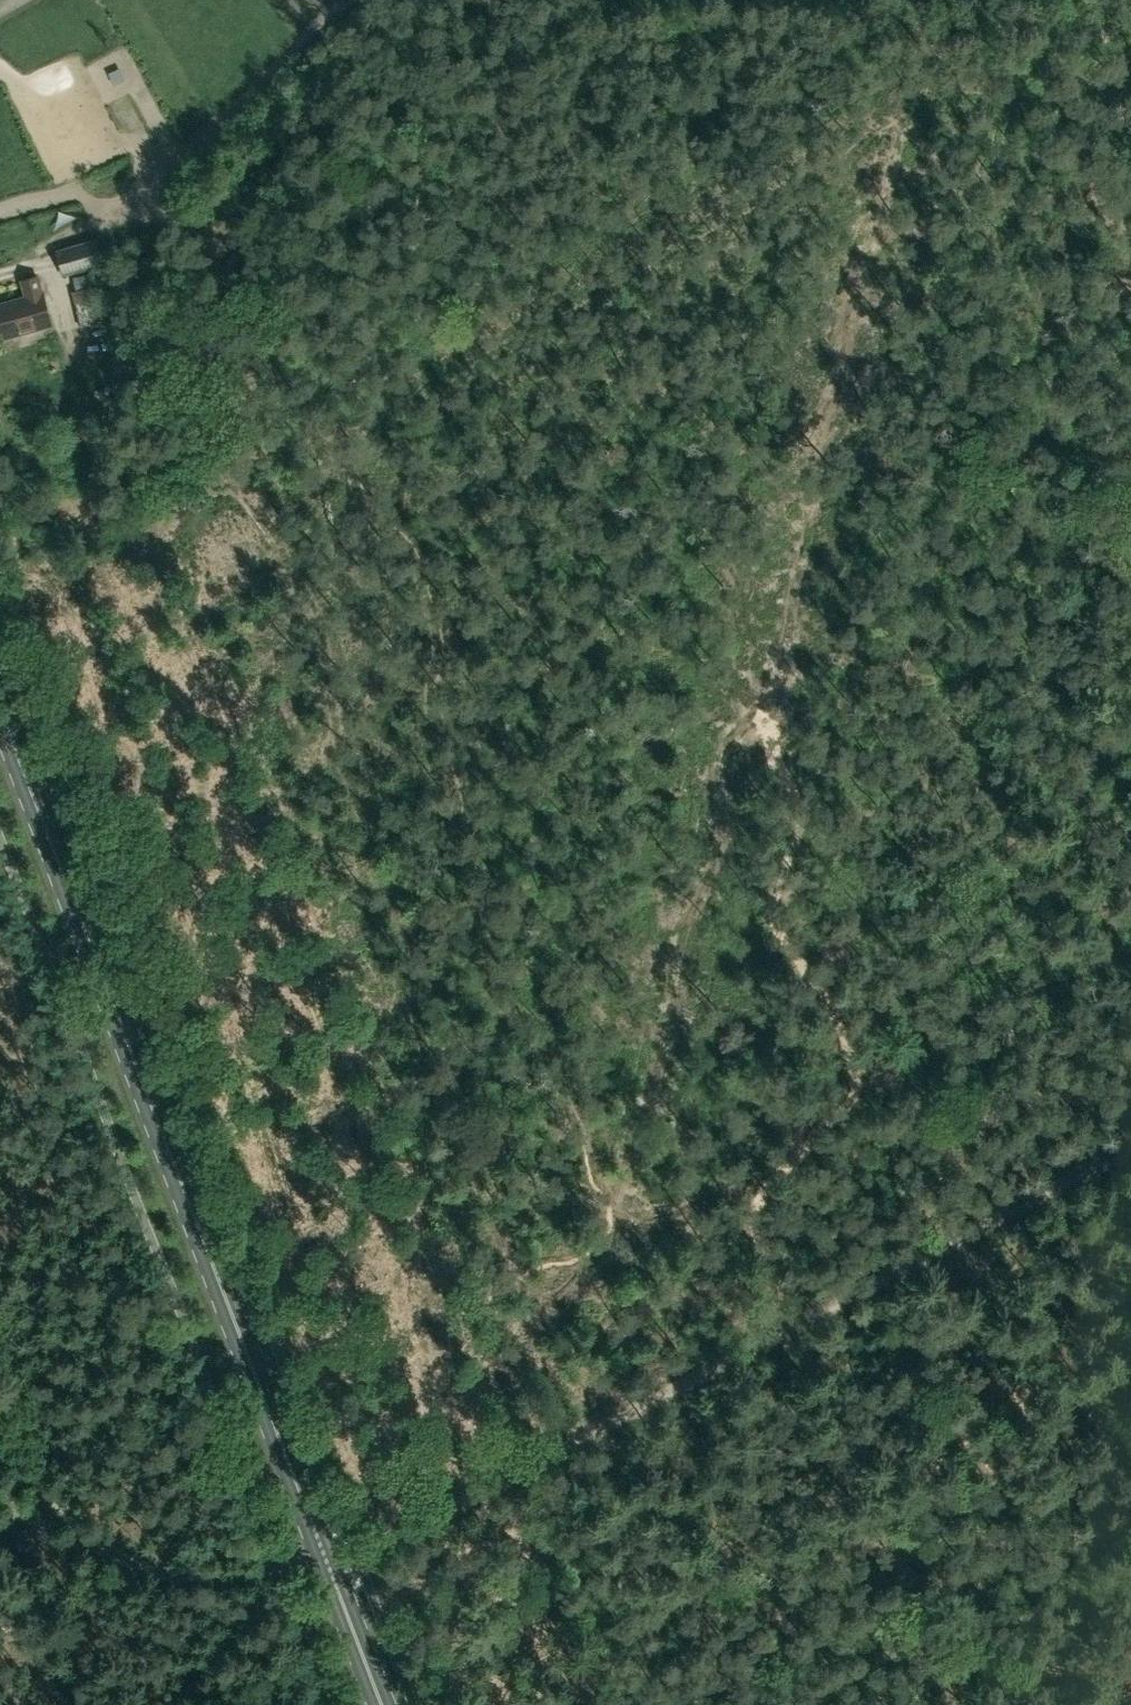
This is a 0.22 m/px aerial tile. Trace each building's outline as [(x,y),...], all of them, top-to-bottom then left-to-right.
[(56,251),(63,278),(104,266),(97,239),(56,251)] [(50,325),(38,277),(22,281),(27,300),(0,307),(0,314),(6,337),(50,325)] [(74,292),(82,330),(113,323),(105,285),(74,292)] [(504,1617),(508,1627),(518,1623),(514,1613),(504,1617)]
